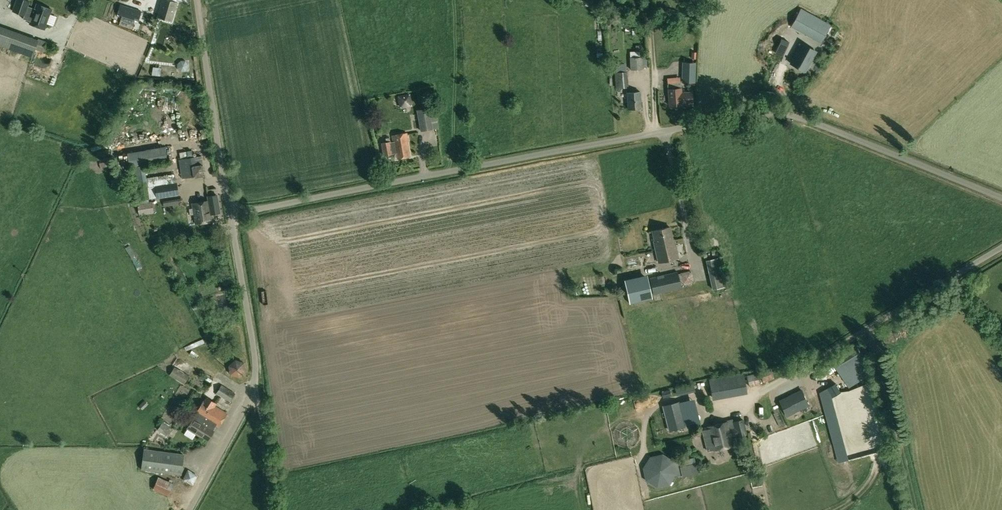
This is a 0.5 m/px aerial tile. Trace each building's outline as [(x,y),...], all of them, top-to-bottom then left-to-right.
[(26,0),(16,0),(12,11),(24,15),(29,1),(26,0)] [(172,21),(177,3),(168,0),(162,0),(157,16),(172,21)] [(36,4),(30,22),(29,24),(44,29),(51,10),(36,4)] [(142,12),(120,5),(118,14),(140,21),(142,12)] [(829,25),(799,9),(789,26),(819,43),(829,25)] [(52,44),(39,39),(38,39),(0,26),(0,45),(32,57),(35,49),(49,54),(52,44)] [(169,30),(167,40),(161,39),(160,43),(187,48),(188,43),(181,42),(183,33),(169,30)] [(801,42),(789,63),(805,72),(817,51),(801,42)] [(630,57),(630,70),(642,69),(642,57),(630,57)] [(58,80),(65,62),(56,59),(50,76),(58,80)] [(682,62),(681,82),(695,82),(696,63),(682,62)] [(628,88),(627,71),(614,72),(616,89),(628,88)] [(669,105),(682,104),(681,88),(668,89),(669,105)] [(628,108),(641,107),(640,92),(627,93),(628,108)] [(409,95),(399,97),(401,107),(411,105),(409,95)] [(416,110),(420,131),(433,129),(429,108),(416,110)] [(209,149),(205,133),(199,134),(203,150),(209,149)] [(390,141),(381,143),(383,156),(396,154),(396,159),(409,156),(407,141),(408,141),(406,133),(392,135),(393,141),(390,142),(390,141)] [(202,164),(192,166),(190,158),(179,159),(182,179),(204,175),(202,164)] [(145,166),(131,168),(135,200),(179,195),(175,173),(146,178),(145,166)] [(138,201),(139,209),(140,215),(142,214),(150,213),(148,199),(138,201)] [(212,221),(209,204),(209,200),(192,203),(195,224),(212,221)] [(670,227),(652,231),(655,244),(654,244),(658,262),(679,258),(675,240),(673,240),(670,227)] [(705,260),(712,289),(727,286),(720,257),(705,260)] [(680,273),(683,285),(694,282),(691,270),(680,273)] [(649,278),(653,295),(682,289),(677,271),(649,278)] [(628,285),(632,298),(650,294),(647,281),(628,285)] [(854,367),(868,359),(859,344),(845,352),(854,367)] [(245,355),(234,355),(234,369),(245,369),(245,355)] [(169,375),(184,384),(189,375),(174,366),(169,375)] [(763,382),(774,378),(770,368),(759,372),(763,382)] [(750,387),(760,384),(757,372),(746,376),(750,387)] [(720,396),(746,391),(742,374),(717,379),(720,396)] [(827,383),(838,387),(840,382),(830,377),(827,383)] [(216,393),(230,402),(235,393),(221,384),(216,393)] [(693,384),(676,388),(677,395),(695,391),(693,384)] [(786,417),(810,406),(802,389),(778,400),(786,417)] [(197,413),(194,418),(193,418),(187,428),(208,441),(214,431),(212,430),(215,425),(219,427),(227,413),(222,410),(215,406),(217,404),(213,401),(211,404),(205,399),(196,413),(197,413)] [(678,403),(663,406),(669,431),(684,427),(678,403)] [(734,429),(729,430),(731,437),(736,436),(736,437),(746,434),(742,420),(733,423),(734,429)] [(708,427),(714,450),(733,445),(731,437),(729,430),(727,422),(708,427)] [(184,455),(144,449),(141,470),(181,475),(184,455)] [(649,457),(642,468),(645,481),(656,488),(668,485),(675,474),(672,462),(661,455),(649,457)] [(199,480),(199,468),(188,468),(188,480),(199,480)] [(153,489),(168,496),(173,484),(158,477),(153,489)]
